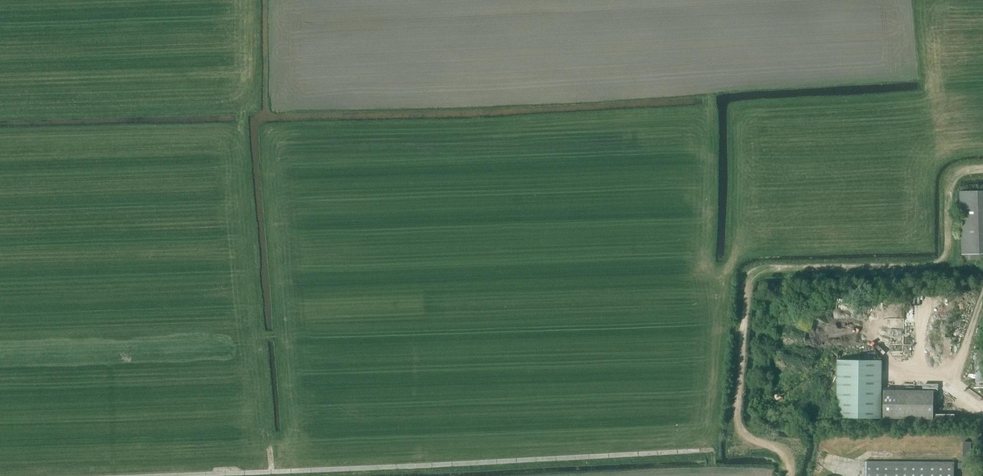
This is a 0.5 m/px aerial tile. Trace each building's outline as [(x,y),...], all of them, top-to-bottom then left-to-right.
[(960,191),(962,260),(982,259),(982,190),(960,191)] [(882,359),(838,359),(837,417),(881,417),(882,359)] [(934,418),(934,390),(884,389),(884,417),(934,418)] [(955,462),(865,461),(865,475),(954,475),(955,462)]
